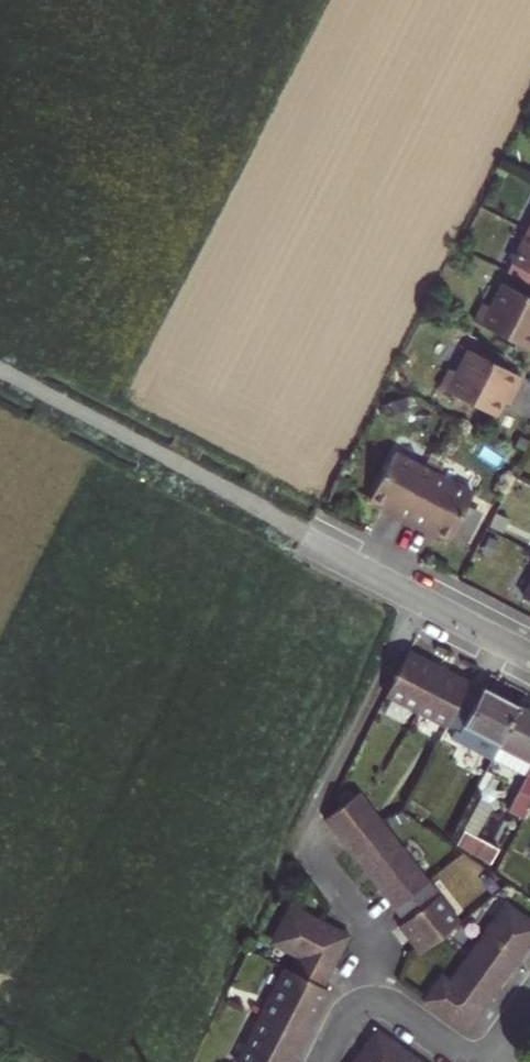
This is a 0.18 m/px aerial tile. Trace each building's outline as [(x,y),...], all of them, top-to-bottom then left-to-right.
[(515,271),(529,279),(529,241),(515,271)] [(470,326),(525,354),(529,344),(529,304),(499,288),(487,311),(480,308),(470,326)] [(445,374),(436,392),(491,420),(505,394),(509,396),(517,380),(465,354),(453,377),(445,374)] [(389,457),(366,502),(378,508),(390,515),(388,518),(404,526),(429,477),(389,457)] [(429,477),(404,526),(419,534),(421,531),(433,537),(445,543),(468,498),(429,477)] [(378,508),(376,512),(388,518),(390,515),(378,508)] [(421,531),(419,534),(431,540),(433,537),(421,531)] [(529,607),(529,585),(521,602),(529,607)] [(419,723),(443,678),(434,673),(432,677),(412,667),(391,708),(419,723)] [(443,678),(419,723),(451,738),(469,705),(473,698),(451,688),(454,684),(443,678)] [(483,712),(469,705),(451,738),(470,748),(473,741),(503,757),(522,719),(489,701),(483,712)] [(522,719),(503,757),(529,771),(529,723),(522,719)] [(523,797),(512,816),(529,826),(529,825),(529,783),(523,797)] [(440,907),(443,905),(421,877),(418,879),(383,834),(385,832),(363,804),(345,818),(329,831),(350,858),(353,856),(361,867),(359,869),(365,876),(370,883),(373,880),(381,890),(379,892),(387,902),(385,904),(394,916),(407,933),(405,935),(420,954),(417,956),(420,961),(423,964),(462,935),(440,907)] [(494,861),(503,844),(468,826),(459,842),(494,861)] [(297,1061),(301,1055),(304,1056),(318,1027),(315,1026),(319,1017),(317,1011),(318,1009),(319,1006),(325,1009),(334,991),(329,989),(336,974),(334,973),(352,936),(337,929),(336,930),(329,927),(331,923),(323,919),(315,915),(314,918),(299,910),(280,946),(303,958),(296,972),(290,969),(273,1002),(271,1001),(255,1033),(257,1033),(243,1061),(293,1061),(297,1061)] [(515,979),(514,974),(525,960),(529,953),(529,930),(512,916),(482,954),(480,952),(459,980),(461,982),(453,992),(445,986),(429,1007),(467,1037),(481,1018),(492,1004),(494,1005),(515,979)] [(415,1054),(414,1056),(402,1047),(381,1032),(359,1061),(426,1061),(415,1054)]
